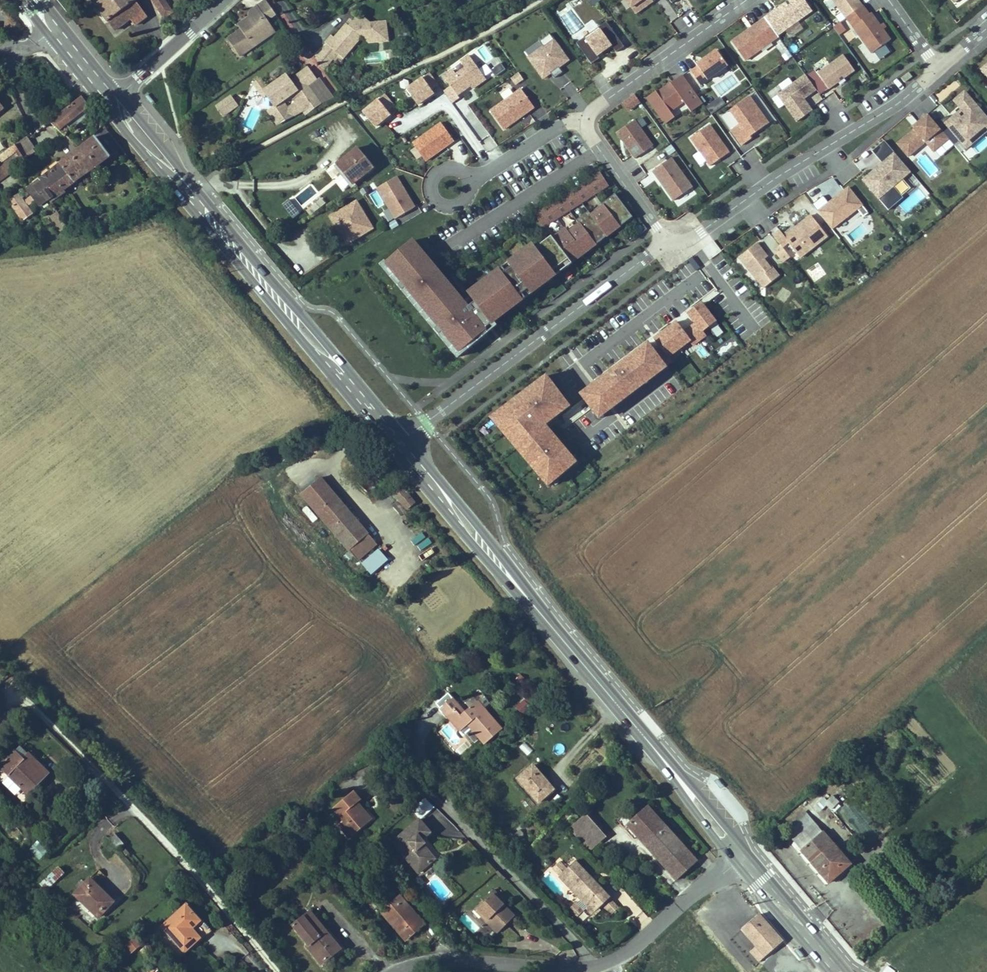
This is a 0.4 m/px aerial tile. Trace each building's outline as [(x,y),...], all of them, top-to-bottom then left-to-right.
[(136,1),(137,0),(136,0),(91,0),(107,22),(108,22),(115,30),(142,10),(136,1)] [(164,0),(153,0),(164,18),(172,13),(164,0)] [(263,14),(272,8),(266,0),(258,6),(263,14)] [(288,6),(283,0),(278,0),(276,2),(283,10),(288,6)] [(631,8),(636,14),(653,1),(652,0),(642,0),(631,8)] [(798,21),(812,10),(804,0),(790,0),(785,4),(787,6),(784,8),(782,6),(765,18),(778,35),(785,30),(790,37),(803,28),(798,21)] [(859,0),(832,0),(845,18),(847,17),(863,6),(859,0)] [(263,32),(272,26),(268,20),(276,14),(272,8),(263,14),(258,6),(251,11),(249,17),(244,21),(247,25),(241,29),(228,39),(240,57),(254,47),(253,45),(262,38),(263,32)] [(872,53),(890,40),(871,13),(869,14),(863,6),(847,17),(872,53)] [(340,61),(361,37),(365,40),(373,33),(383,31),(382,22),(373,23),(362,15),(357,18),(353,22),(349,27),(346,24),(335,38),(332,36),(326,43),(328,45),(338,54),(333,59),(335,61),(337,59),(340,61)] [(778,35),(765,18),(732,42),(745,60),(778,37),(778,35)] [(241,29),(247,25),(244,21),(238,25),(241,29)] [(839,21),(833,25),(839,35),(845,31),(839,21)] [(387,41),(385,22),(382,22),(383,31),(373,33),(365,40),(368,43),(387,41)] [(585,38),(577,44),(591,64),(599,58),(598,56),(611,46),(616,52),(624,46),(606,22),(599,28),(600,30),(586,40),(585,38)] [(254,47),(276,32),(272,26),(263,32),(262,38),(253,45),(254,47)] [(569,60),(550,34),(539,41),(543,47),(528,57),(541,75),(548,70),(554,78),(562,72),(559,67),(569,60)] [(528,57),(543,47),(539,41),(524,52),(528,57)] [(333,59),(338,54),(328,45),(316,59),(324,70),(333,59)] [(700,85),(728,65),(717,50),(697,65),(698,67),(691,72),(700,85)] [(786,60),(792,56),(788,51),(782,56),(786,60)] [(829,89),(855,71),(843,55),(818,73),(829,89)] [(486,79),(469,56),(460,62),(465,68),(456,75),(453,70),(444,77),(457,95),(471,86),(473,89),(486,79)] [(320,103),(307,85),(316,79),(308,69),(291,82),(287,76),(278,83),(273,86),(268,90),(265,92),(266,93),(275,106),(297,91),(298,92),(297,93),(300,96),(298,98),(308,112),(320,103)] [(689,84),(683,75),(667,86),(668,88),(673,85),(678,92),(689,84)] [(804,99),(816,90),(806,75),(778,95),(797,122),(812,111),(804,99)] [(267,88),(260,79),(254,84),(260,93),(267,88)] [(403,121),(441,101),(429,79),(391,99),(403,121)] [(16,102),(7,84),(0,90),(0,110),(2,109),(3,110),(16,102)] [(708,110),(689,84),(678,92),(673,85),(668,88),(667,86),(658,93),(656,91),(647,97),(662,118),(671,111),(675,117),(689,107),(696,118),(708,110)] [(444,90),(452,101),(458,97),(450,86),(444,90)] [(716,94),(710,86),(704,90),(710,98),(716,94)] [(521,89),(490,111),(504,129),(534,107),(521,89)] [(982,127),(986,132),(986,131),(986,119),(965,92),(954,101),(962,110),(966,115),(957,123),(953,117),(950,120),(947,116),(937,125),(949,139),(954,145),(960,141),(962,143),(982,127)] [(223,118),(239,106),(231,94),(215,106),(223,118)] [(632,94),(622,104),(630,111),(640,101),(632,94)] [(713,104),(719,99),(716,94),(710,98),(713,104)] [(64,128),(90,107),(82,97),(50,122),(65,136),(69,131),(68,130),(66,131),(64,128)] [(750,136),(768,124),(749,97),(730,110),(740,123),(731,130),(742,145),(752,139),(750,136)] [(472,107),(462,113),(479,142),(489,136),(472,107)] [(957,123),(966,115),(962,110),(953,117),(957,123)] [(675,117),(671,111),(662,118),(666,124),(675,117)] [(934,152),(949,139),(937,125),(928,114),(917,124),(919,126),(897,144),(908,157),(926,142),(934,152)] [(653,146),(634,121),(617,133),(635,159),(653,146)] [(729,153),(709,125),(691,138),(711,166),(729,153)] [(967,148),(986,132),(982,127),(962,143),(967,148)] [(400,173),(432,147),(418,131),(387,157),(400,173)] [(34,148),(27,137),(5,152),(8,157),(14,162),(17,166),(22,162),(20,158),(22,156),(24,159),(35,152),(33,149),(34,148)] [(64,190),(110,156),(95,137),(59,165),(53,169),(61,179),(58,182),(64,190)] [(894,186),(911,172),(885,141),(872,151),(883,163),(863,180),(889,210),(903,198),(894,186)] [(352,185),(374,167),(358,148),(336,165),(352,185)] [(0,155),(0,163),(8,157),(5,152),(4,152),(0,155)] [(0,163),(5,167),(9,172),(17,166),(14,162),(8,157),(0,163)] [(692,188),(671,158),(653,171),(674,201),(692,188)] [(10,173),(9,172),(5,167),(0,163),(0,181),(10,173)] [(41,179),(53,169),(50,165),(38,175),(41,179)] [(33,214),(27,207),(36,200),(41,207),(49,202),(50,203),(50,202),(51,203),(65,192),(64,190),(58,182),(61,179),(53,169),(41,179),(27,189),(33,196),(24,202),(19,195),(10,202),(23,220),(33,214)] [(608,186),(600,173),(596,176),(604,188),(608,186)] [(397,175),(376,188),(395,220),(417,207),(397,175)] [(604,188),(596,176),(586,182),(594,194),(604,188)] [(591,196),(583,184),(573,190),(581,203),(591,196)] [(907,212),(929,193),(922,185),(900,203),(907,212)] [(863,216),(858,209),(862,205),(848,188),(829,203),(823,196),(812,204),(832,229),(838,224),(844,231),(863,216)] [(578,204),(570,192),(561,198),(552,204),(560,216),(569,210),(578,204)] [(485,328),(504,313),(501,309),(512,301),(516,305),(523,300),(519,296),(540,280),(543,284),(555,275),(552,271),(568,259),(571,263),(631,218),(616,197),(586,219),(583,215),(576,221),(579,224),(568,233),(565,229),(558,234),(561,238),(556,242),(553,238),(551,236),(535,249),(532,244),(520,254),(523,258),(502,273),(499,269),(492,275),(495,279),(484,287),(480,283),(468,293),(473,299),(467,304),(414,241),(382,266),(458,357),(488,332),(485,328)] [(373,228),(356,201),(331,217),(347,244),(373,228)] [(557,218),(549,206),(539,212),(547,225),(557,218)] [(55,210),(48,217),(62,232),(69,225),(55,210)] [(547,225),(539,212),(536,214),(544,226),(547,225)] [(827,236),(811,215),(796,227),(794,225),(783,234),(780,230),(773,236),(781,245),(782,247),(788,243),(800,258),(827,236)] [(764,259),(768,256),(757,243),(740,257),(764,288),(780,275),(773,267),(771,268),(764,259)] [(782,247),(781,245),(774,251),(782,260),(788,255),(782,247)] [(502,273),(523,258),(520,254),(499,269),(502,273)] [(555,275),(571,263),(568,259),(552,271),(555,275)] [(484,287),(495,279),(492,275),(480,283),(484,287)] [(523,300),(543,284),(540,280),(519,296),(523,300)] [(579,390),(599,418),(671,368),(667,362),(709,332),(712,336),(723,328),(703,300),(686,312),(693,322),(685,328),(679,320),(579,390)] [(504,313),(516,305),(512,301),(501,309),(504,313)] [(695,349),(704,359),(710,353),(702,344),(695,349)] [(548,372),(491,416),(547,488),(580,462),(550,423),(574,405),(548,372)] [(354,518),(320,478),(302,494),(336,534),(354,518)] [(312,522),(317,518),(308,507),(304,510),(312,522)] [(376,544),(354,518),(336,534),(358,560),(376,544)] [(425,551),(435,544),(431,537),(421,545),(425,551)] [(511,683),(528,702),(538,693),(521,674),(511,683)] [(447,716),(459,706),(452,698),(440,708),(447,716)] [(515,707),(522,714),(532,705),(525,698),(515,707)] [(502,729),(478,701),(465,712),(459,706),(447,716),(460,731),(468,725),(485,744),(502,729)] [(21,746),(0,766),(28,794),(49,774),(21,746)] [(554,789),(533,765),(518,778),(539,803),(554,789)] [(350,838),(372,820),(366,813),(363,815),(355,805),(361,800),(353,791),(333,808),(344,820),(347,823),(341,828),(350,838)] [(839,802),(833,796),(825,803),(832,809),(839,802)] [(413,810),(420,819),(434,808),(428,799),(413,810)] [(638,835),(657,818),(647,806),(627,824),(638,835)] [(606,835),(585,813),(569,829),(589,850),(606,835)] [(850,864),(808,815),(787,832),(802,849),(801,850),(824,876),(827,875),(831,880),(850,864)] [(646,844),(666,827),(657,818),(638,835),(646,844)] [(422,845),(419,841),(421,840),(430,832),(419,819),(397,838),(411,854),(405,859),(418,873),(434,859),(422,845)] [(697,862),(666,827),(646,844),(677,880),(697,862)] [(512,846),(525,835),(520,830),(513,836),(511,834),(506,838),(512,846)] [(124,844),(115,833),(109,838),(118,849),(124,844)] [(411,854),(397,838),(392,843),(405,859),(411,854)] [(28,851),(41,860),(49,849),(36,840),(28,851)] [(559,862),(553,868),(560,875),(559,876),(581,899),(576,904),(575,903),(568,910),(576,918),(587,908),(593,914),(601,906),(610,898),(575,861),(566,869),(559,862)] [(50,887),(65,873),(59,867),(44,881),(50,887)] [(113,902),(90,879),(75,894),(98,917),(113,902)] [(505,901),(494,890),(491,892),(503,904),(505,901)] [(421,926),(406,909),(409,907),(397,892),(378,908),(405,940),(421,926)] [(491,892),(474,909),(498,933),(515,916),(503,904),(491,892)] [(610,916),(619,907),(610,898),(601,906),(610,916)] [(445,914),(436,904),(432,908),(441,918),(445,914)] [(200,938),(192,928),(200,921),(186,905),(162,927),(184,952),(200,938)] [(424,924),(409,907),(406,909),(421,926),(424,924)] [(346,949),(329,929),(326,931),(310,912),(293,925),(309,944),(307,946),(322,964),(331,956),(334,959),(346,949)] [(771,929),(759,914),(742,929),(757,946),(750,951),(760,961),(782,941),(771,929)] [(209,931),(200,921),(192,928),(200,938),(209,931)] [(136,936),(122,948),(129,956),(143,944),(136,936)]
